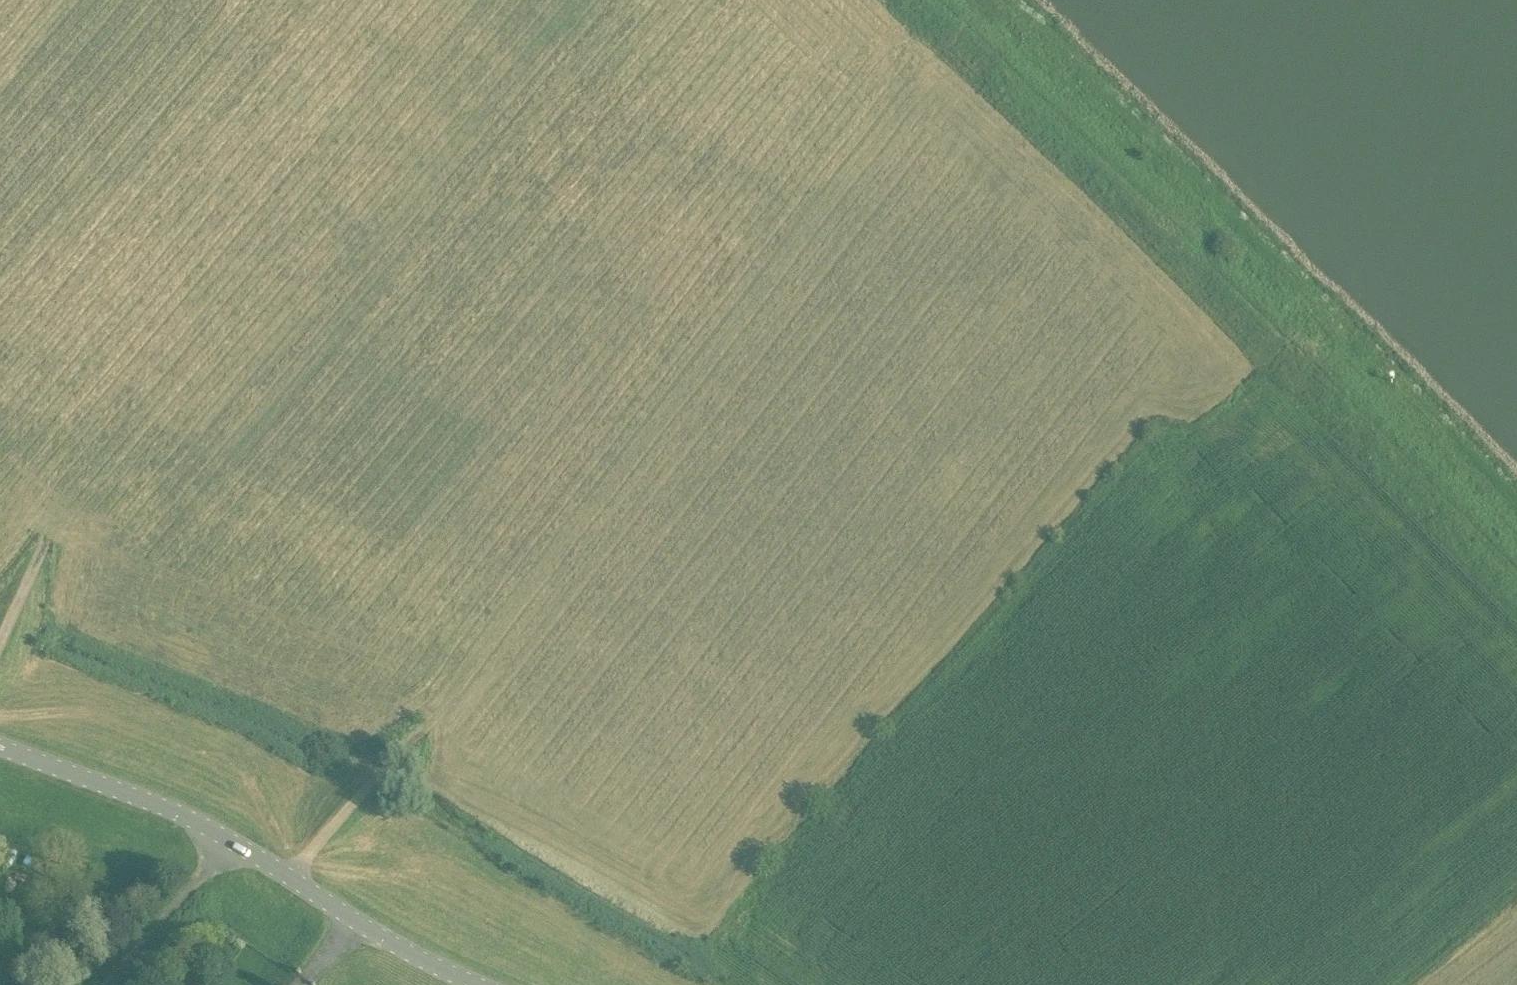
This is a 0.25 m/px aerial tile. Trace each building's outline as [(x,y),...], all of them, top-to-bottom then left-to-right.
[(208,983),(196,973),(187,984),(188,984),(206,984),(208,983)]
